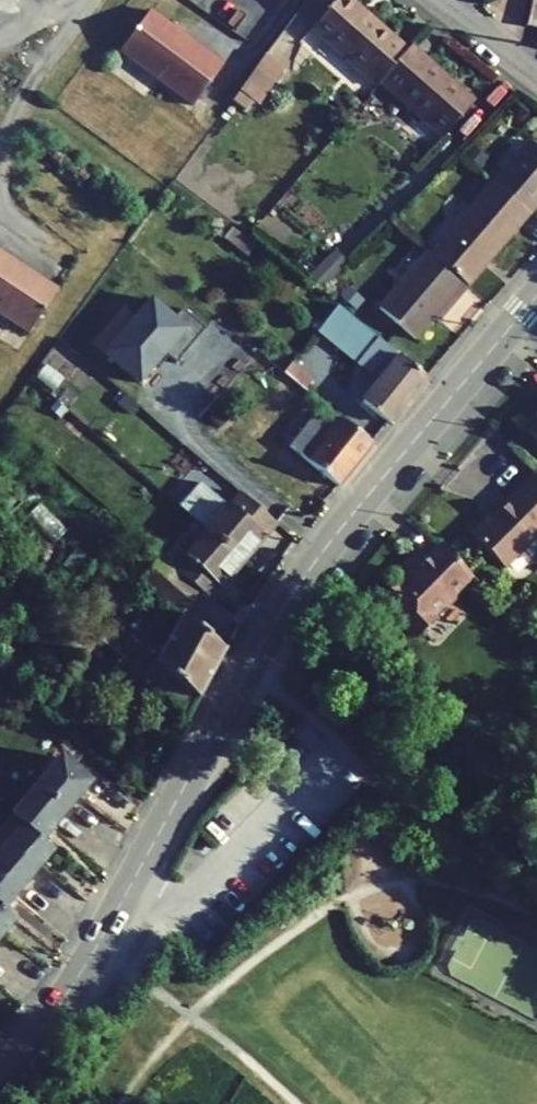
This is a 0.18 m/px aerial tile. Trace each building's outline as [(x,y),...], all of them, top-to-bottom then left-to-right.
[(376,86),(379,82),(406,51),(367,16),(363,20),(341,0),(335,0),(310,29),(376,86)] [(363,20),(367,16),(348,0),(341,0),(363,20)] [(527,26),(536,28),(536,0),(532,0),(527,26)] [(237,9),(226,23),(235,30),(246,15),(237,9)] [(222,66),(148,11),(118,50),(192,106),(222,66)] [(473,102),(410,47),(406,51),(379,82),(443,137),(473,102)] [(258,103),(283,67),(265,54),(240,90),(253,99),(258,103)] [(529,214),(536,204),(536,148),(528,141),(493,182),(529,214)] [(466,155),(479,167),(487,158),(473,146),(466,155)] [(430,255),(466,286),(483,267),(480,264),(508,232),(511,235),(529,214),(493,182),(430,255)] [(225,237),(247,254),(254,245),(232,229),(225,237)] [(480,264),(483,267),(511,235),(508,232),(480,264)] [(308,276),(321,289),(346,263),(324,241),(304,261),(314,270),(308,276)] [(453,302),(466,286),(430,255),(426,252),(378,308),(414,339),(432,318),(449,298),(453,302)] [(0,253),(0,313),(29,332),(56,289),(0,253)] [(341,297),(353,308),(361,299),(349,288),(341,297)] [(436,321),(453,302),(449,298),(432,318),(436,321)] [(388,424),(426,378),(337,306),(317,331),(378,381),(361,401),(388,424)] [(283,370),(304,387),(311,378),(290,361),(283,370)] [(304,387),(283,370),(278,377),(268,370),(247,398),(257,405),(251,414),(241,406),(231,420),(254,438),(288,393),(315,415),(319,418),(309,431),(305,427),(289,446),(338,486),(372,443),(338,416),(304,387)] [(247,398),(241,406),(251,414),(257,405),(247,398)] [(523,427),(536,441),(536,413),(523,427)] [(309,431),(319,418),(315,415),(305,427),(309,431)] [(184,479),(198,463),(180,448),(166,464),(184,479)] [(535,473),(494,516),(491,512),(469,534),(503,568),(536,536),(536,475),(535,473)] [(207,531),(242,562),(275,523),(240,493),(207,531)] [(242,562),(207,531),(174,570),(200,593),(209,600),(242,562)] [(471,576),(439,545),(411,574),(411,577),(402,586),(397,581),(379,599),(417,637),(435,619),(432,616),(440,608),(447,607),(455,599),(455,592),(471,576)] [(179,590),(192,602),(200,593),(174,570),(158,556),(152,563),(131,587),(130,588),(136,593),(144,582),(159,595),(162,593),(164,592),(168,590),(173,590),(177,590),(179,590)] [(200,593),(192,602),(179,590),(177,590),(173,590),(168,590),(164,592),(162,593),(159,595),(181,613),(223,649),(237,625),(209,600),(200,593)] [(156,664),(197,698),(223,649),(181,613),(154,662),(156,664)] [(187,715),(197,698),(156,664),(145,678),(187,715)] [(35,786),(65,812),(90,782),(59,757),(35,786)] [(22,826),(40,841),(65,812),(35,786),(10,816),(22,826)] [(27,880),(51,851),(40,841),(22,826),(0,852),(0,857),(27,880)] [(2,910),(27,880),(0,857),(0,908),(2,910)] [(14,920),(2,910),(0,908),(0,936),(14,920)]
